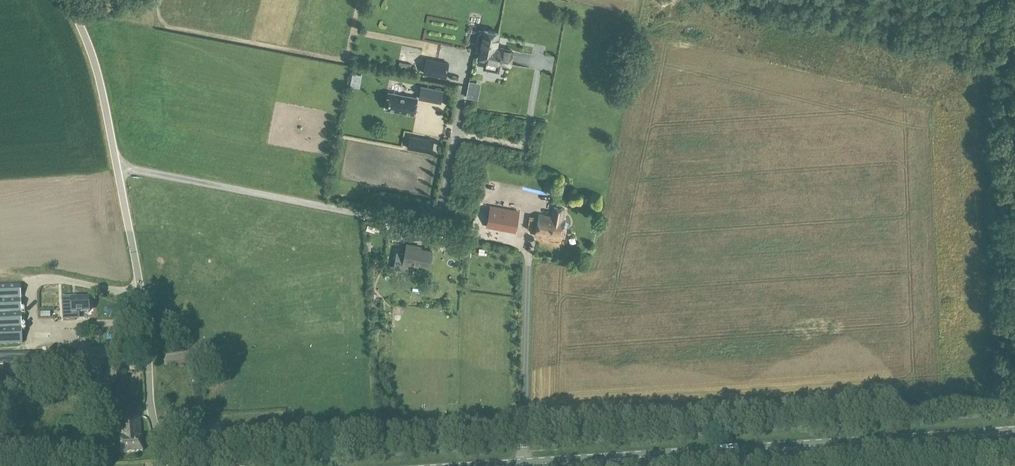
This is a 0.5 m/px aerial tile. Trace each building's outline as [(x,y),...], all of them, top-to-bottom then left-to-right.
[(487,53),(485,65),(499,68),(500,63),(510,65),(512,50),(496,47),(499,33),(484,30),(484,31),(479,30),(475,51),(487,53)] [(426,59),(424,73),(446,77),(449,63),(426,59)] [(485,67),(474,113),(496,118),(500,100),(503,100),(506,86),(507,87),(510,73),(485,67)] [(353,73),(350,86),(359,88),(362,74),(353,73)] [(470,81),(467,97),(474,98),(477,83),(470,81)] [(422,86),(419,99),(426,100),(428,88),(422,86)] [(389,93),(386,109),(414,114),(417,98),(389,93)] [(408,148),(431,152),(433,142),(410,138),(408,148)] [(439,186),(440,177),(404,175),(403,186),(423,187),(423,185),(439,186)] [(486,228),(515,234),(519,212),(490,206),(486,228)] [(564,220),(562,220),(565,209),(554,207),(551,218),(540,216),(536,236),(560,241),(564,220)] [(379,233),(380,228),(368,224),(366,229),(379,233)] [(433,250),(406,245),(402,263),(429,268),(433,250)] [(22,344),(21,285),(0,286),(0,345),(22,344)] [(89,299),(72,300),(72,302),(63,302),(63,311),(72,310),(72,314),(89,313),(89,299)] [(164,363),(192,361),(191,350),(163,352),(164,363)] [(42,353),(0,355),(0,380),(43,378),(42,353)] [(69,360),(55,361),(56,372),(70,371),(69,360)] [(130,400),(127,371),(124,371),(123,364),(107,365),(108,372),(105,372),(108,401),(130,400)] [(195,385),(188,385),(189,411),(196,411),(195,385)] [(158,420),(168,417),(166,408),(156,410),(158,420)] [(140,418),(118,419),(120,439),(119,439),(120,453),(143,451),(142,437),(141,437),(140,418)] [(437,425),(437,418),(423,419),(424,426),(437,425)] [(109,439),(92,439),(92,448),(109,448),(109,439)]
